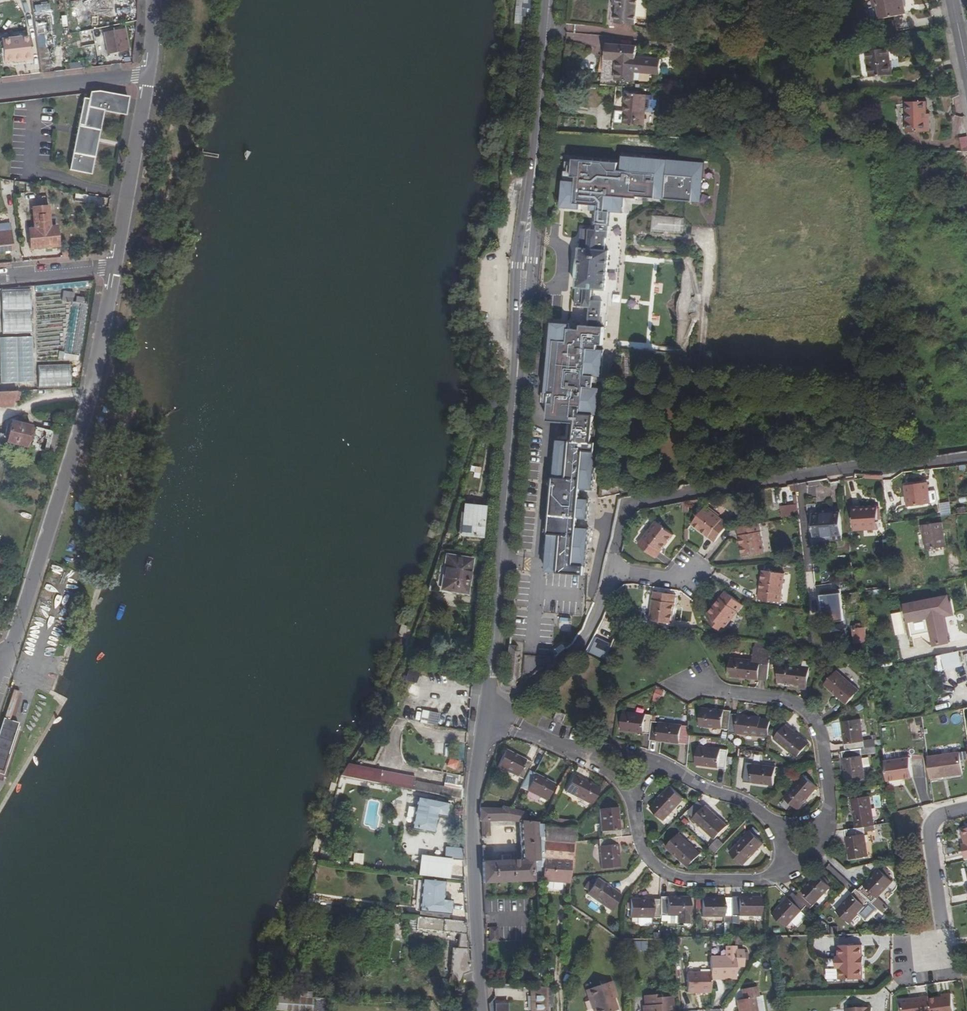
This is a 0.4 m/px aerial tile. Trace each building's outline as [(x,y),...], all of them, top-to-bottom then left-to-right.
[(612,5),(617,5),(615,23),(635,25),(636,19),(638,0),(613,0),(612,5)] [(645,20),(647,0),(638,0),(636,19),(645,20)] [(876,20),(906,14),(903,0),(872,0),(874,7),(876,20)] [(49,4),(34,4),(35,29),(45,28),(46,45),(50,45),(49,4)] [(106,54),(127,50),(123,28),(102,32),(106,54)] [(27,33),(4,35),(6,55),(29,53),(27,33)] [(635,58),(636,47),(607,44),(606,51),(603,50),(600,79),(633,82),(634,73),(659,75),(660,60),(635,58)] [(870,77),(871,77),(891,75),(888,49),(867,51),(870,77)] [(97,91),(91,92),(90,99),(85,98),(72,169),(92,173),(102,110),(126,114),(129,97),(97,91)] [(624,122),(644,124),(646,96),(626,94),(624,122)] [(926,101),(906,102),(907,132),(926,131),(926,114),(926,101)] [(699,203),(702,164),(622,157),(621,172),(617,171),(618,163),(574,159),(572,177),(577,177),(576,182),(563,181),(561,208),(579,209),(579,205),(590,206),(590,210),(597,211),(596,231),(580,230),(574,306),(589,308),(587,327),(580,327),(579,331),(568,330),(569,328),(553,326),(552,337),(551,337),(550,345),(551,345),(547,393),(549,394),(546,422),(573,424),(574,424),(575,414),(593,416),(596,416),(599,389),(592,388),(593,378),(600,378),(602,351),(596,350),(596,346),(601,346),(603,329),(601,328),(599,328),(600,318),(602,302),(590,301),(591,290),(605,291),(608,251),(604,251),(605,239),(608,239),(609,227),(610,213),(612,213),(623,214),(624,199),(637,200),(637,198),(699,203)] [(572,177),(574,159),(565,158),(563,181),(576,182),(577,177),(572,177)] [(13,182),(2,183),(2,194),(13,194),(13,182)] [(35,229),(28,230),(30,248),(59,245),(57,227),(51,227),(48,205),(33,207),(35,229)] [(684,218),(653,216),(651,231),(682,234),(684,218)] [(11,232),(11,224),(0,225),(0,233),(11,232)] [(11,232),(0,233),(0,252),(13,251),(11,232)] [(37,295),(86,290),(85,281),(40,286),(36,286),(37,295)] [(31,313),(29,287),(0,290),(0,315),(0,316),(31,313)] [(677,307),(685,309),(688,298),(680,296),(677,307)] [(80,361),(82,349),(88,304),(85,304),(85,299),(80,298),(77,297),(76,302),(73,302),(73,304),(65,355),(65,359),(80,361)] [(553,326),(569,328),(569,325),(551,323),(545,393),(547,393),(551,345),(550,345),(551,337),(552,337),(553,326)] [(0,337),(0,384),(33,383),(32,337),(0,337)] [(37,365),(37,387),(70,386),(70,365),(37,365)] [(15,404),(19,403),(19,394),(16,392),(5,392),(0,393),(0,408),(13,407),(15,404)] [(575,414),(574,424),(573,424),(573,426),(569,425),(567,440),(572,440),(572,442),(556,441),(546,573),(584,576),(585,568),(586,568),(589,530),(577,529),(577,520),(587,521),(589,501),(579,500),(580,491),(592,492),(595,453),(594,453),(594,445),(590,445),(593,416),(575,414)] [(46,454),(51,434),(11,423),(8,435),(0,433),(0,442),(46,454)] [(929,492),(927,482),(904,485),(907,507),(928,504),(926,492),(929,492)] [(797,504),(780,506),(782,518),(799,515),(797,504)] [(942,516),(952,515),(950,505),(940,506),(942,516)] [(485,507),(467,506),(467,513),(465,536),(483,538),(485,507)] [(853,507),(854,530),(879,529),(878,506),(853,507)] [(728,525),(705,507),(692,524),(715,542),(728,525)] [(814,537),(813,514),(812,510),(808,511),(811,544),(842,541),(842,535),(814,537)] [(467,513),(460,512),(458,535),(465,536),(467,513)] [(840,512),(813,514),(814,537),(842,535),(840,512)] [(674,535),(656,521),(638,545),(656,558),(674,535)] [(922,525),(926,550),(945,547),(942,522),(922,525)] [(764,552),(759,524),(737,528),(742,556),(764,552)] [(446,568),(443,588),(468,591),(472,560),(445,556),(444,567),(446,568)] [(763,570),(758,599),(780,603),(784,573),(763,570)] [(66,574),(53,571),(43,601),(55,604),(66,574)] [(443,588),(442,593),(467,596),(468,591),(443,588)] [(832,621),(844,620),(840,589),(821,591),(823,612),(825,612),(825,617),(831,616),(832,621)] [(743,605),(726,591),(708,615),(712,618),(724,628),(725,628),(743,605)] [(676,594),(654,592),(650,621),(672,624),(676,594)] [(947,597),(905,606),(911,637),(931,633),(934,646),(948,643),(942,615),(950,614),(947,597)] [(896,637),(905,636),(903,612),(894,613),(896,637)] [(724,628),(712,618),(708,622),(720,632),(724,628)] [(854,644),(866,643),(866,627),(854,627),(854,644)] [(834,629),(828,630),(828,634),(817,635),(818,644),(835,642),(834,629)] [(596,637),(589,652),(606,660),(612,645),(596,637)] [(751,678),(751,679),(767,681),(771,645),(755,643),(753,661),(731,659),(729,676),(751,678)] [(480,674),(482,653),(472,652),(470,673),(480,674)] [(961,652),(937,654),(938,670),(962,668),(961,652)] [(525,655),(523,667),(538,669),(539,657),(525,655)] [(780,665),(778,682),(800,684),(799,689),(807,690),(809,667),(802,666),(802,667),(780,665)] [(409,668),(404,679),(415,683),(419,672),(409,668)] [(836,671),(824,684),(841,699),(840,700),(846,705),(859,691),(853,686),(852,686),(836,671)] [(17,708),(22,694),(13,691),(8,705),(17,708)] [(701,708),(699,725),(722,728),(721,729),(729,730),(731,714),(731,711),(724,710),(723,711),(701,708)] [(421,710),(419,722),(437,725),(439,713),(421,710)] [(566,714),(557,711),(553,721),(562,724),(566,714)] [(623,712),(621,729),(643,732),(643,733),(650,734),(652,721),(653,715),(645,714),(645,715),(623,712)] [(760,718),(738,715),(738,714),(731,714),(729,730),(729,732),(736,733),(736,732),(758,735),(760,718)] [(17,723),(0,718),(0,789),(17,723)] [(758,735),(769,736),(770,719),(760,718),(758,735)] [(859,719),(842,722),(845,744),(844,744),(845,751),(860,749),(864,749),(863,742),(863,741),(862,741),(859,719)] [(679,743),(681,726),(659,723),(659,722),(652,721),(650,734),(649,740),(657,741),(657,740),(679,743)] [(797,758),(808,744),(791,730),(791,729),(786,725),(773,739),(779,744),(780,743),(797,758)] [(864,749),(875,747),(874,740),(863,742),(864,749)] [(698,747),(696,764),(718,767),(717,768),(725,769),(727,750),(720,749),(720,750),(698,747)] [(846,781),(864,779),(860,757),(861,757),(861,754),(860,749),(845,751),(842,752),(843,759),(846,781)] [(505,751),(498,766),(518,776),(517,777),(524,780),(529,771),(532,763),(526,760),(525,761),(505,751)] [(959,752),(927,757),(930,778),(962,774),(959,752)] [(910,758),(885,761),(888,781),(912,777),(910,758)] [(773,785),(775,768),(753,765),(754,764),(746,763),(744,782),(751,783),(751,782),(773,785)] [(381,770),(348,764),(340,775),(378,783),(380,775),(381,770)] [(547,800),(555,784),(535,775),(535,774),(529,771),(524,780),(520,788),(527,791),(527,790),(547,800)] [(444,787),(464,791),(465,777),(447,773),(444,787)] [(463,799),(464,791),(444,787),(380,775),(378,783),(463,799)] [(573,775),(565,791),(585,801),(592,805),(600,788),(594,785),(593,785),(573,775)] [(785,798),(798,809),(812,792),(813,793),(818,787),(803,775),(798,781),(799,781),(785,798)] [(683,798),(671,787),(656,803),(655,802),(650,808),(664,821),(669,815),(668,815),(683,798)] [(869,796),(852,799),(855,821),(854,821),(855,828),(863,827),(874,825),(873,818),(872,818),(869,796)] [(449,803),(417,797),(411,829),(434,833),(438,816),(447,817),(449,803)] [(715,839),(727,826),(710,811),(711,810),(706,805),(693,819),(698,824),(699,824),(715,839)] [(521,823),(523,861),(483,863),(482,863),(483,883),(534,881),(534,866),(540,866),(539,861),(538,824),(525,822),(527,814),(514,810),(502,806),(501,809),(480,809),(480,821),(481,822),(490,822),(509,822),(521,823)] [(617,807),(600,809),(602,831),(601,831),(602,839),(617,837),(621,837),(620,829),(619,830),(617,807)] [(687,816),(683,821),(708,845),(712,840),(687,816)] [(574,827),(575,821),(547,818),(546,825),(574,827)] [(546,825),(545,825),(544,842),(544,858),(572,860),(575,828),(574,827),(546,825)] [(339,829),(330,827),(328,836),(336,838),(339,829)] [(850,859),(867,857),(864,835),(865,834),(863,827),(855,828),(845,830),(846,837),(847,837),(850,859)] [(730,853),(743,864),(758,848),(759,849),(764,844),(750,830),(745,836),(746,836),(730,853)] [(678,834),(666,847),(683,862),(682,862),(688,867),(700,853),(695,848),(694,849),(678,834)] [(602,869),(619,867),(617,845),(618,845),(617,837),(602,839),(598,839),(599,847),(600,847),(602,869)] [(717,838),(709,846),(715,853),(723,845),(717,838)] [(445,847),(444,860),(464,861),(463,848),(445,847)] [(352,865),(362,866),(363,854),(353,853),(352,865)] [(572,860),(544,858),(542,880),(570,883),(572,860)] [(870,902),(872,904),(877,898),(892,881),(879,870),(864,886),(863,885),(858,891),(870,902)] [(807,906),(810,909),(816,903),(815,903),(830,886),(817,875),(802,891),(802,890),(797,896),(807,906)] [(443,899),(445,881),(422,879),(418,911),(420,911),(449,914),(451,914),(452,900),(443,899)] [(597,879),(587,893),(606,906),(605,907),(611,911),(622,895),(616,891),(615,892),(597,879)] [(836,911),(849,923),(864,907),(865,907),(870,902),(858,891),(856,889),(851,894),(852,895),(836,911)] [(773,915),(786,927),(791,921),(801,911),(801,910),(802,911),(807,906),(797,896),(793,892),(788,898),(773,915)] [(690,915),(690,897),(667,898),(667,897),(660,897),(660,899),(660,916),(664,916),(668,916),(668,915),(677,915),(677,921),(677,923),(690,923),(690,915)] [(739,915),(762,915),(762,898),(739,898),(739,897),(732,897),(732,898),(732,916),(739,916),(739,915)] [(307,906),(331,909),(332,900),(308,898),(307,906)] [(724,899),(702,899),(702,916),(724,916),(724,917),(725,917),(732,917),(732,916),(732,898),(724,898),(724,899)] [(630,900),(630,917),(653,917),(653,918),(660,918),(660,916),(660,899),(652,899),(652,900),(630,900)] [(449,920),(449,914),(420,911),(419,917),(449,920)] [(806,916),(801,911),(791,921),(796,926),(806,916)] [(417,928),(418,917),(410,916),(409,928),(417,928)] [(469,949),(467,922),(449,920),(419,917),(418,917),(417,928),(417,929),(460,934),(457,948),(452,948),(449,974),(451,974),(450,981),(450,983),(455,986),(461,987),(462,985),(464,976),(471,973),(467,949),(469,949)] [(848,944),(848,935),(837,935),(837,944),(848,944)] [(837,979),(860,979),(860,968),(861,968),(861,957),(860,957),(860,945),(837,945),(837,957),(835,957),(834,959),(834,966),(835,968),(837,968),(837,979)] [(710,972),(710,980),(720,979),(720,976),(736,976),(736,967),(744,967),(744,960),(744,953),(744,950),(736,950),(735,946),(726,946),(726,956),(710,957),(710,972)] [(710,980),(710,972),(686,973),(687,993),(710,993),(710,980)] [(614,999),(617,998),(611,981),(586,990),(589,998),(588,999),(591,1009),(594,1008),(595,1010),(615,1010),(618,1010),(614,999)] [(758,996),(756,986),(742,989),(743,999),(736,1000),(738,1010),(758,1010),(755,997),(758,996)] [(269,995),(291,997),(292,989),(270,987),(269,995)] [(547,987),(538,987),(531,987),(532,1010),(548,1010),(548,1008),(547,987)] [(662,994),(644,996),(645,1005),(642,1006),(643,1010),(670,1010),(670,1008),(674,1008),(673,996),(663,997),(662,994)] [(928,1001),(930,1010),(954,1010),(951,994),(942,995),(942,998),(928,1001)] [(762,996),(758,996),(755,997),(758,1010),(765,1010),(762,996)] [(928,1001),(928,997),(901,1001),(903,1010),(930,1010),(928,1001)] [(425,1010),(438,1010),(432,1000),(421,1005),(425,1010)] [(508,1000),(495,1000),(495,1010),(508,1010),(508,1000)]
